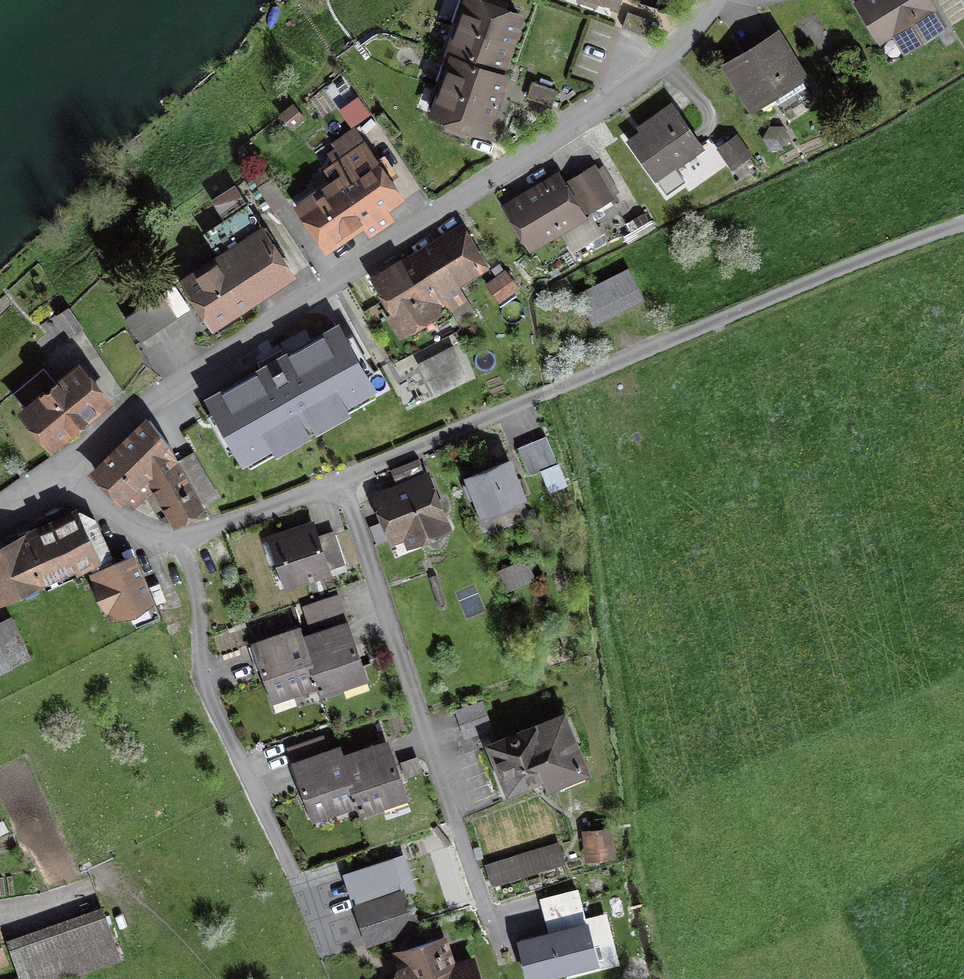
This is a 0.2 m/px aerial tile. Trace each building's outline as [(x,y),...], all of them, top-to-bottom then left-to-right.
[(503,10),(506,3),(498,0),(486,0),(485,3),(475,0),(468,0),(459,26),(509,44),(519,16),(503,10)] [(856,7),(877,42),(890,34),(901,52),(939,29),(922,0),(868,0),(856,7)] [(652,20),(628,12),(622,26),(646,35),(652,20)] [(448,55),(453,57),(454,57),(499,73),(509,44),(459,26),(448,55)] [(777,38),(723,68),(746,109),(800,79),(777,38)] [(836,53),(822,61),(828,70),(841,62),(836,53)] [(499,73),(454,57),(453,57),(443,85),(494,103),(504,74),(499,73)] [(555,92),(530,84),(525,98),(550,106),(555,92)] [(467,126),(484,132),(494,103),(443,85),(433,114),(449,120),(447,127),(465,133),(467,126)] [(672,115),(628,145),(651,179),(695,150),(672,115)] [(780,126),(767,128),(761,138),(766,150),(778,150),(786,138),(780,126)] [(337,184),(297,212),(324,250),(361,224),(368,235),(386,222),(380,213),(399,199),(353,136),(332,151),(342,164),(329,173),(337,184)] [(734,138),(718,149),(732,168),(747,157),(734,138)] [(598,169),(564,190),(580,215),(614,194),(598,169)] [(525,248),(580,215),(564,190),(557,178),(503,211),(525,248)] [(229,219),(209,232),(228,262),(190,287),(212,321),(288,271),(234,189),(217,200),(229,219)] [(462,232),(407,262),(435,313),(461,299),(453,286),(483,270),(462,232)] [(398,333),(435,313),(407,262),(371,282),(398,333)] [(497,277),(504,272),(499,265),(492,270),(497,277)] [(519,290),(505,271),(504,272),(497,277),(485,284),(499,304),(519,290)] [(627,274),(577,299),(590,324),(640,299),(627,274)] [(172,290),(124,322),(137,342),(185,311),(172,290)] [(56,315),(71,336),(82,329),(68,308),(56,315)] [(365,378),(337,328),(211,400),(239,449),(274,430),(279,438),(301,426),(306,436),(319,428),(314,419),(335,407),(330,398),(365,378)] [(460,365),(453,346),(419,364),(428,382),(460,365)] [(21,418),(49,451),(106,403),(79,370),(21,418)] [(154,486),(176,522),(203,506),(192,487),(192,486),(185,475),(178,461),(170,447),(150,421),(96,472),(131,507),(154,486)] [(544,442),(515,455),(524,476),(533,473),(553,463),(544,442)] [(192,487),(203,506),(218,497),(193,453),(178,461),(185,475),(192,486),(192,487)] [(553,463),(533,473),(544,495),(564,485),(553,463)] [(519,502),(504,465),(465,482),(480,518),(519,502)] [(430,482),(374,503),(389,542),(404,536),(408,547),(449,531),(430,482)] [(0,554),(0,603),(93,561),(75,520),(0,554)] [(315,529),(270,543),(282,584),(343,565),(335,537),(319,542),(315,529)] [(131,563),(90,579),(107,621),(148,605),(131,563)] [(525,565),(497,576),(502,590),(530,580),(525,565)] [(338,599),(302,609),(306,623),(342,612),(338,599)] [(28,661),(10,626),(0,631),(0,675),(28,661)] [(346,629),(301,644),(317,689),(320,699),(365,684),(346,629)] [(298,634),(252,650),(270,704),(317,689),(301,644),(298,634)] [(480,707),(456,715),(464,739),(488,730),(480,707)] [(563,720),(487,750),(505,796),(545,780),(548,789),(585,775),(563,720)] [(387,745),(342,760),(358,805),(361,815),(406,800),(387,745)] [(339,751),(293,766),(311,820),(358,805),(342,760),(339,751)] [(417,761),(404,765),(408,780),(422,776),(417,761)] [(610,833),(583,835),(585,861),(612,859),(610,833)] [(555,846),(483,867),(489,887),(561,866),(555,846)] [(574,890),(533,902),(537,915),(578,902),(574,890)] [(401,896),(356,912),(367,945),(413,930),(401,896)] [(9,954),(18,978),(66,978),(117,961),(103,921),(9,954)] [(517,943),(527,978),(556,978),(599,968),(588,925),(517,943)] [(396,958),(402,978),(478,978),(470,953),(448,960),(443,943),(396,958)]
